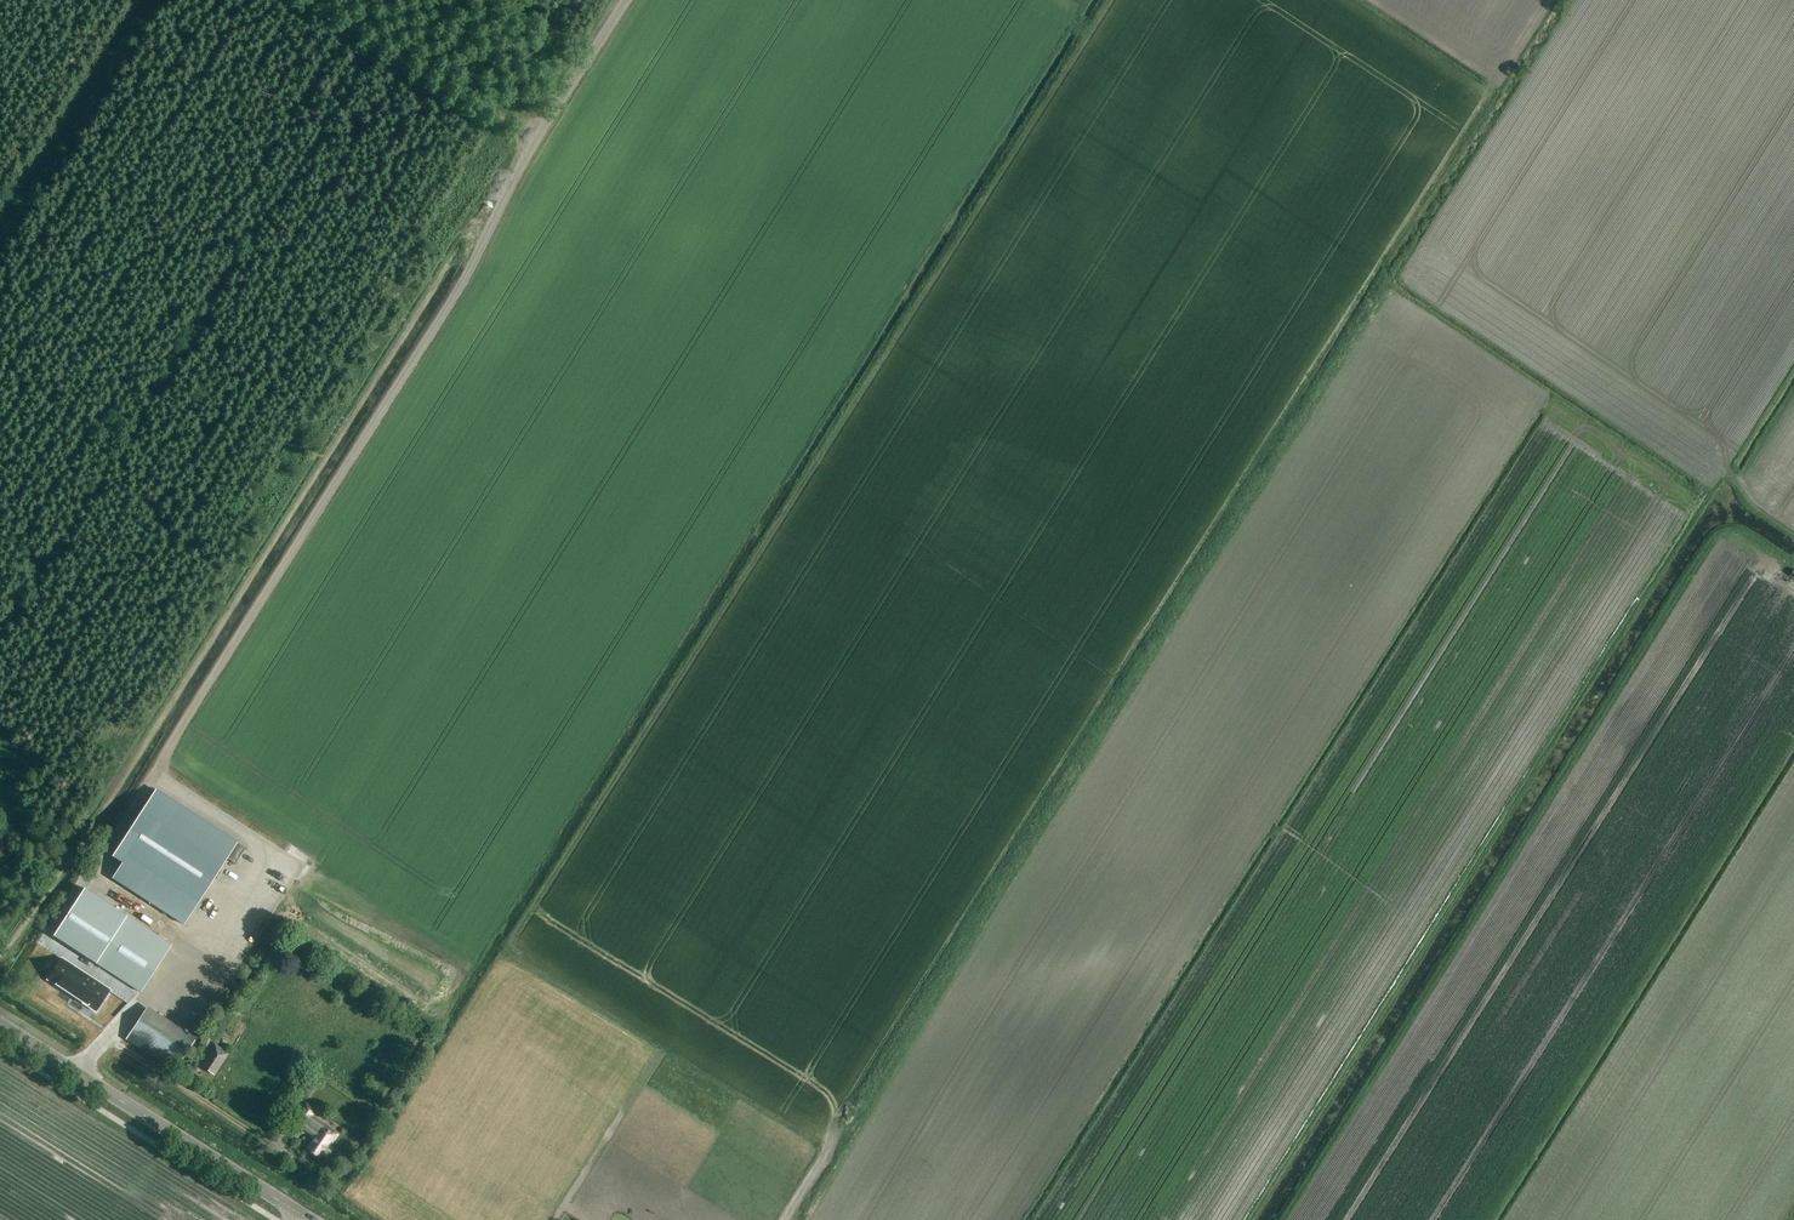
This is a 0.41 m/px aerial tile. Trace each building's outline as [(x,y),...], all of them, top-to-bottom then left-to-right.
[(122,864),(112,879),(184,926),(227,859),(235,864),(246,847),(156,789),(146,805),(112,858),(122,864)] [(61,927),(55,936),(62,940),(75,949),(79,952),(93,961),(109,971),(124,981),(140,992),(170,945),(126,916),(110,905),(108,904),(86,889),(82,895),(72,910),(61,927)] [(61,955),(47,976),(95,1007),(109,987),(61,955)] [(173,1072),(196,1038),(148,1006),(125,1041),(173,1072)] [(230,1031),(237,1019),(228,1013),(220,1025),(230,1031)] [(215,1077),(229,1055),(215,1046),(201,1067),(215,1077)] [(183,1069),(192,1077),(206,1059),(197,1051),(183,1069)] [(301,1109),(293,1121),(317,1137),(308,1149),(318,1156),(320,1154),(326,1158),(332,1147),(330,1146),(338,1134),(311,1116),(301,1109)] [(295,1161),(309,1144),(302,1138),(296,1145),(296,1144),(288,1154),(295,1161)]
